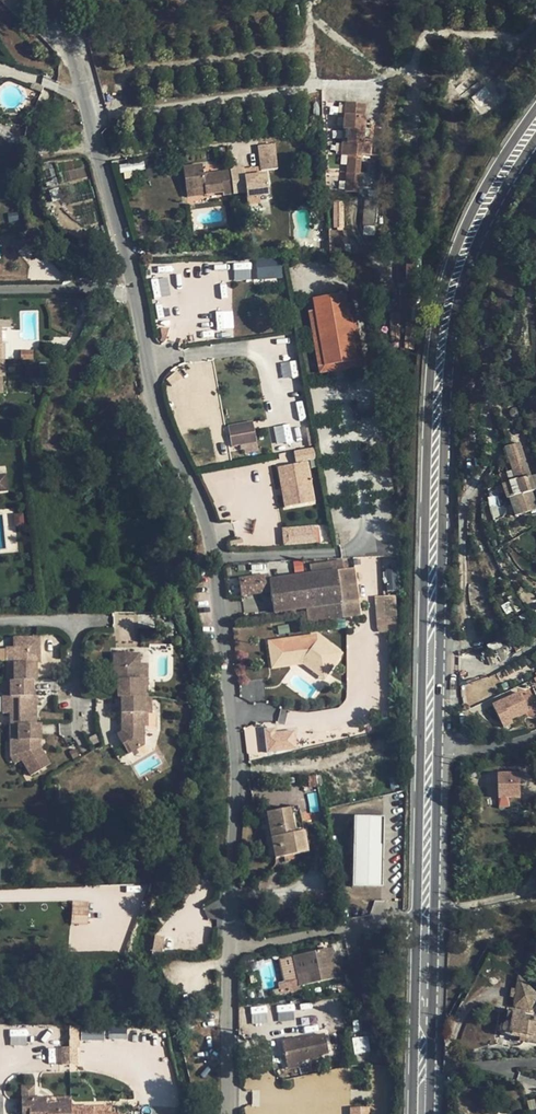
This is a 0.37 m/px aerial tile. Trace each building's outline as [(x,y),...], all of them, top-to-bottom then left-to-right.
[(487,96),(499,86),(493,80),(482,89),(487,96)] [(470,88),(464,81),(454,88),(460,96),(470,88)] [(487,96),(477,105),(485,114),(507,96),(499,86),(487,96)] [(482,89),(471,98),(477,105),(487,96),(482,89)] [(366,105),(345,102),(341,156),(348,157),(345,191),(358,192),(362,155),(370,156),(373,126),(364,125),(366,105)] [(277,169),(274,145),(258,146),(260,171),(277,169)] [(202,166),(183,168),(186,191),(204,188),(205,195),(222,192),(223,195),(245,192),(246,199),(259,197),(268,196),(265,174),(244,177),(243,170),(234,171),(230,172),(224,172),(203,175),(202,166)] [(186,191),(187,197),(205,195),(204,188),(186,191)] [(378,198),(364,197),(363,215),(377,216),(378,198)] [(328,231),(330,254),(344,254),(343,231),(328,231)] [(234,281),(251,280),(250,261),(233,262),(234,281)] [(283,261),(270,263),(258,265),(259,276),(285,272),(283,261)] [(169,295),(167,278),(152,279),(154,296),(169,295)] [(347,304),(345,294),(313,299),(315,310),(324,366),(356,361),(347,304)] [(353,303),(347,304),(356,361),(363,359),(353,303)] [(233,328),(232,310),(215,312),(216,329),(233,328)] [(318,367),(324,366),(315,310),(308,311),(318,367)] [(402,325),(401,312),(390,313),(391,325),(402,325)] [(356,361),(324,366),(318,367),(319,374),(364,366),(363,359),(356,361)] [(54,363),(38,363),(38,372),(54,372),(54,363)] [(519,405),(514,390),(502,394),(507,409),(519,405)] [(257,419),(227,426),(231,444),(261,438),(257,419)] [(290,425),(273,426),(275,443),(292,442),(290,425)] [(519,443),(505,448),(510,462),(516,481),(509,483),(503,485),(507,499),(510,498),(516,517),(535,510),(535,506),(531,492),(535,491),(519,443)] [(503,464),(509,483),(516,481),(510,462),(503,464)] [(314,503),(307,463),(288,467),(294,494),(285,495),(287,508),(314,503)] [(294,494),(288,467),(280,468),(285,495),(294,494)] [(319,524),(281,527),(283,545),(320,542),(319,524)] [(310,575),(336,571),(342,570),(340,561),(308,565),(310,575)] [(336,571),(341,603),(343,618),(360,615),(353,569),(347,570),(342,570),(336,571)] [(283,572),(284,579),(295,577),(294,570),(283,572)] [(273,613),(305,609),(341,603),(336,571),(310,575),(303,576),(295,577),(284,579),(268,581),(270,592),(273,613)] [(241,596),(270,592),(268,581),(267,575),(238,579),(241,596)] [(383,596),(384,623),(399,623),(398,595),(383,596)] [(341,603),(305,609),(307,623),(343,618),(341,603)] [(271,664),(305,659),(327,675),(343,654),(317,635),(268,642),(271,664)] [(39,638),(13,638),(13,648),(13,663),(6,664),(6,681),(32,681),(36,681),(36,664),(40,664),(39,638)] [(121,698),(149,697),(148,678),(141,678),(140,663),(140,653),(115,653),(115,679),(118,679),(118,698),(121,698)] [(305,659),(271,664),(272,669),(304,665),(324,680),(327,675),(305,659)] [(32,681),(6,681),(2,681),(2,697),(10,697),(10,724),(36,722),(36,696),(32,697),(32,681)] [(518,693),(492,706),(503,728),(511,723),(510,720),(528,711),(518,693)] [(121,698),(121,732),(117,735),(128,755),(143,746),(143,727),(147,727),(147,714),(151,714),(151,697),(149,697),(121,698)] [(147,714),(147,727),(147,731),(156,731),(156,714),(151,714),(147,714)] [(36,722),(10,724),(10,741),(17,741),(17,754),(22,761),(30,776),(50,765),(40,749),(40,722),(36,722)] [(297,749),(295,725),(244,730),(246,754),(297,749)] [(15,765),(22,761),(17,754),(10,757),(15,765)] [(498,776),(498,800),(520,799),(520,772),(511,773),(511,775),(498,776)] [(266,813),(275,859),(307,853),(302,824),(300,815),(299,807),(266,813)] [(378,887),(380,818),(354,818),(352,886),(378,887)] [(311,829),(320,828),(326,826),(325,820),(310,823),(311,829)] [(320,828),(323,844),(329,843),(326,826),(320,828)] [(73,900),(70,923),(87,924),(90,901),(73,900)] [(215,918),(218,927),(229,923),(221,900),(203,906),(208,920),(215,918)] [(343,904),(345,917),(355,915),(353,902),(343,904)] [(332,949),(307,954),(293,957),(299,983),(337,975),(332,949)] [(276,983),(279,994),(292,991),(290,980),(276,983)] [(523,988),(515,1005),(530,1011),(535,999),(535,998),(523,988)] [(278,1021),(294,1019),(293,1003),(277,1005),(278,1021)] [(252,1023),(268,1022),(266,1005),(250,1007),(252,1023)] [(331,1013),(333,1021),(345,1019),(343,1011),(331,1013)] [(511,1024),(509,1024),(506,1025),(505,1027),(504,1029),(504,1031),(504,1033),(505,1034),(506,1035),(508,1036),(535,1040),(535,1019),(525,1017),(525,1014),(513,1012),(512,1025),(511,1024)] [(82,1040),(104,1039),(104,1027),(82,1028),(82,1040)] [(110,1038),(126,1038),(126,1029),(110,1029),(110,1038)] [(10,1030),(10,1044),(27,1044),(27,1030),(10,1030)] [(281,1042),(286,1066),(297,1063),(309,1060),(318,1058),(317,1056),(328,1053),(324,1035),(294,1042),(294,1039),(281,1042)] [(369,1052),(368,1036),(352,1038),(354,1053),(369,1052)] [(62,1065),(77,1065),(76,1047),(74,1047),(64,1047),(62,1048),(62,1065)] [(309,1060),(297,1063),(298,1068),(300,1075),(312,1072),(309,1060)] [(34,1099),(34,1086),(21,1087),(21,1099),(34,1099)] [(47,1098),(34,1099),(21,1099),(22,1113),(93,1113),(93,1107),(71,1108),(71,1102),(47,1103),(47,1098)] [(526,1102),(530,1113),(535,1113),(535,1099),(526,1102)] [(350,1113),(368,1113),(368,1105),(350,1106),(350,1113)]
